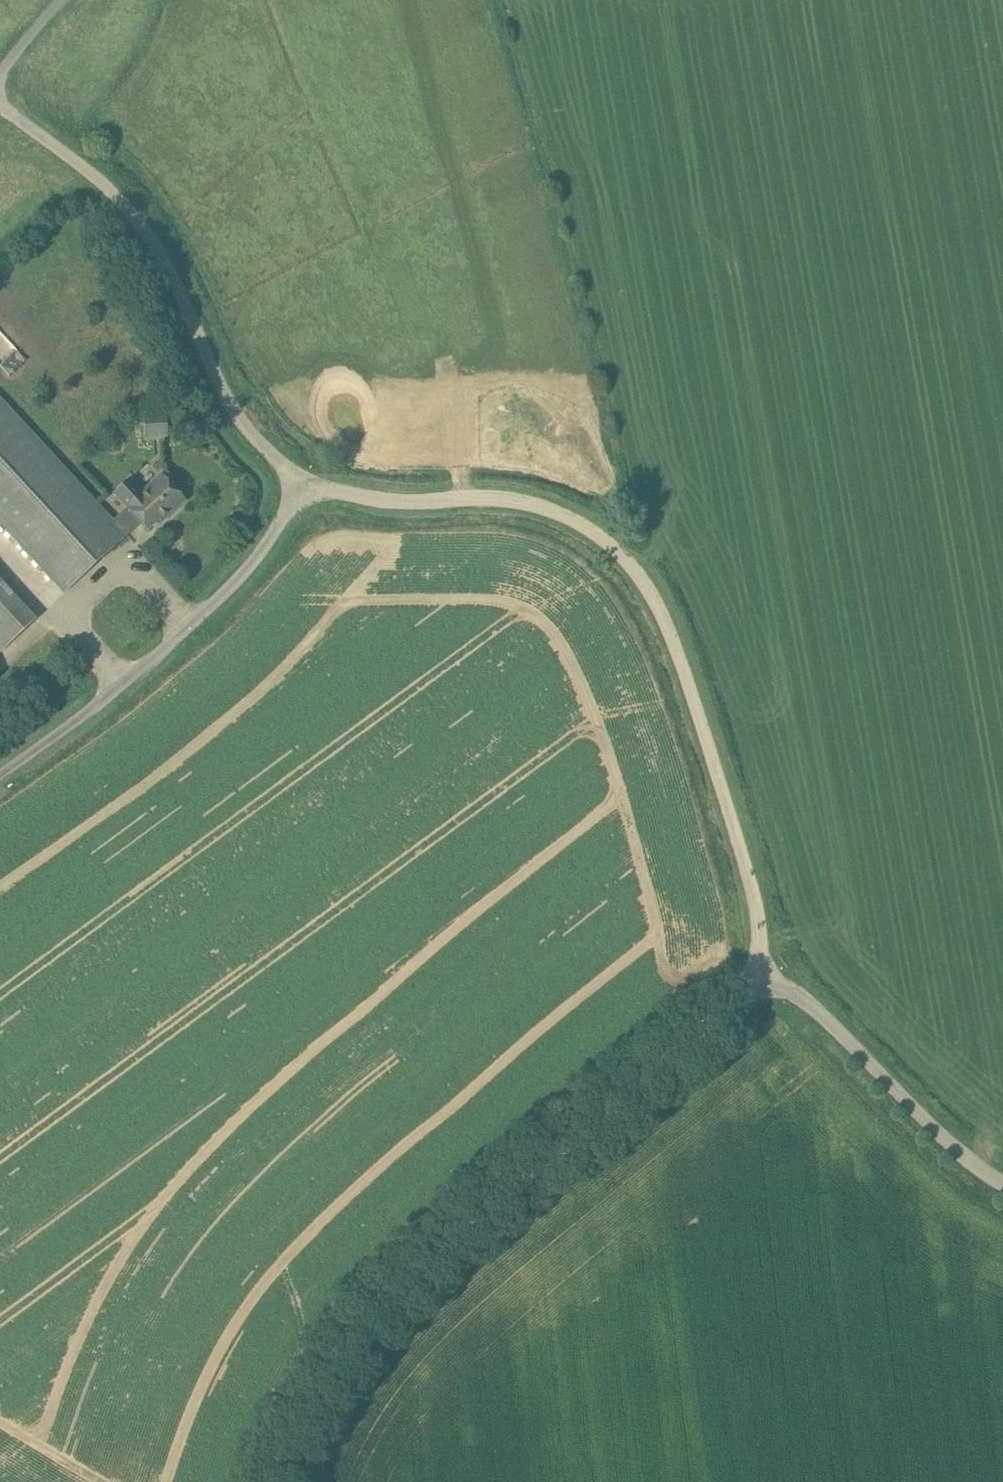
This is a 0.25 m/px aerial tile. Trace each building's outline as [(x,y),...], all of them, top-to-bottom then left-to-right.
[(171,513),(185,500),(164,477),(145,495),(132,479),(114,496),(125,510),(113,521),(0,398),(0,521),(65,592),(126,536),(124,533),(140,519),(148,529),(159,519),(162,522),(171,513)] [(151,437),(175,436),(174,424),(150,425),(151,437)] [(22,604),(0,580),(0,651),(0,652),(36,619),(22,604)]
